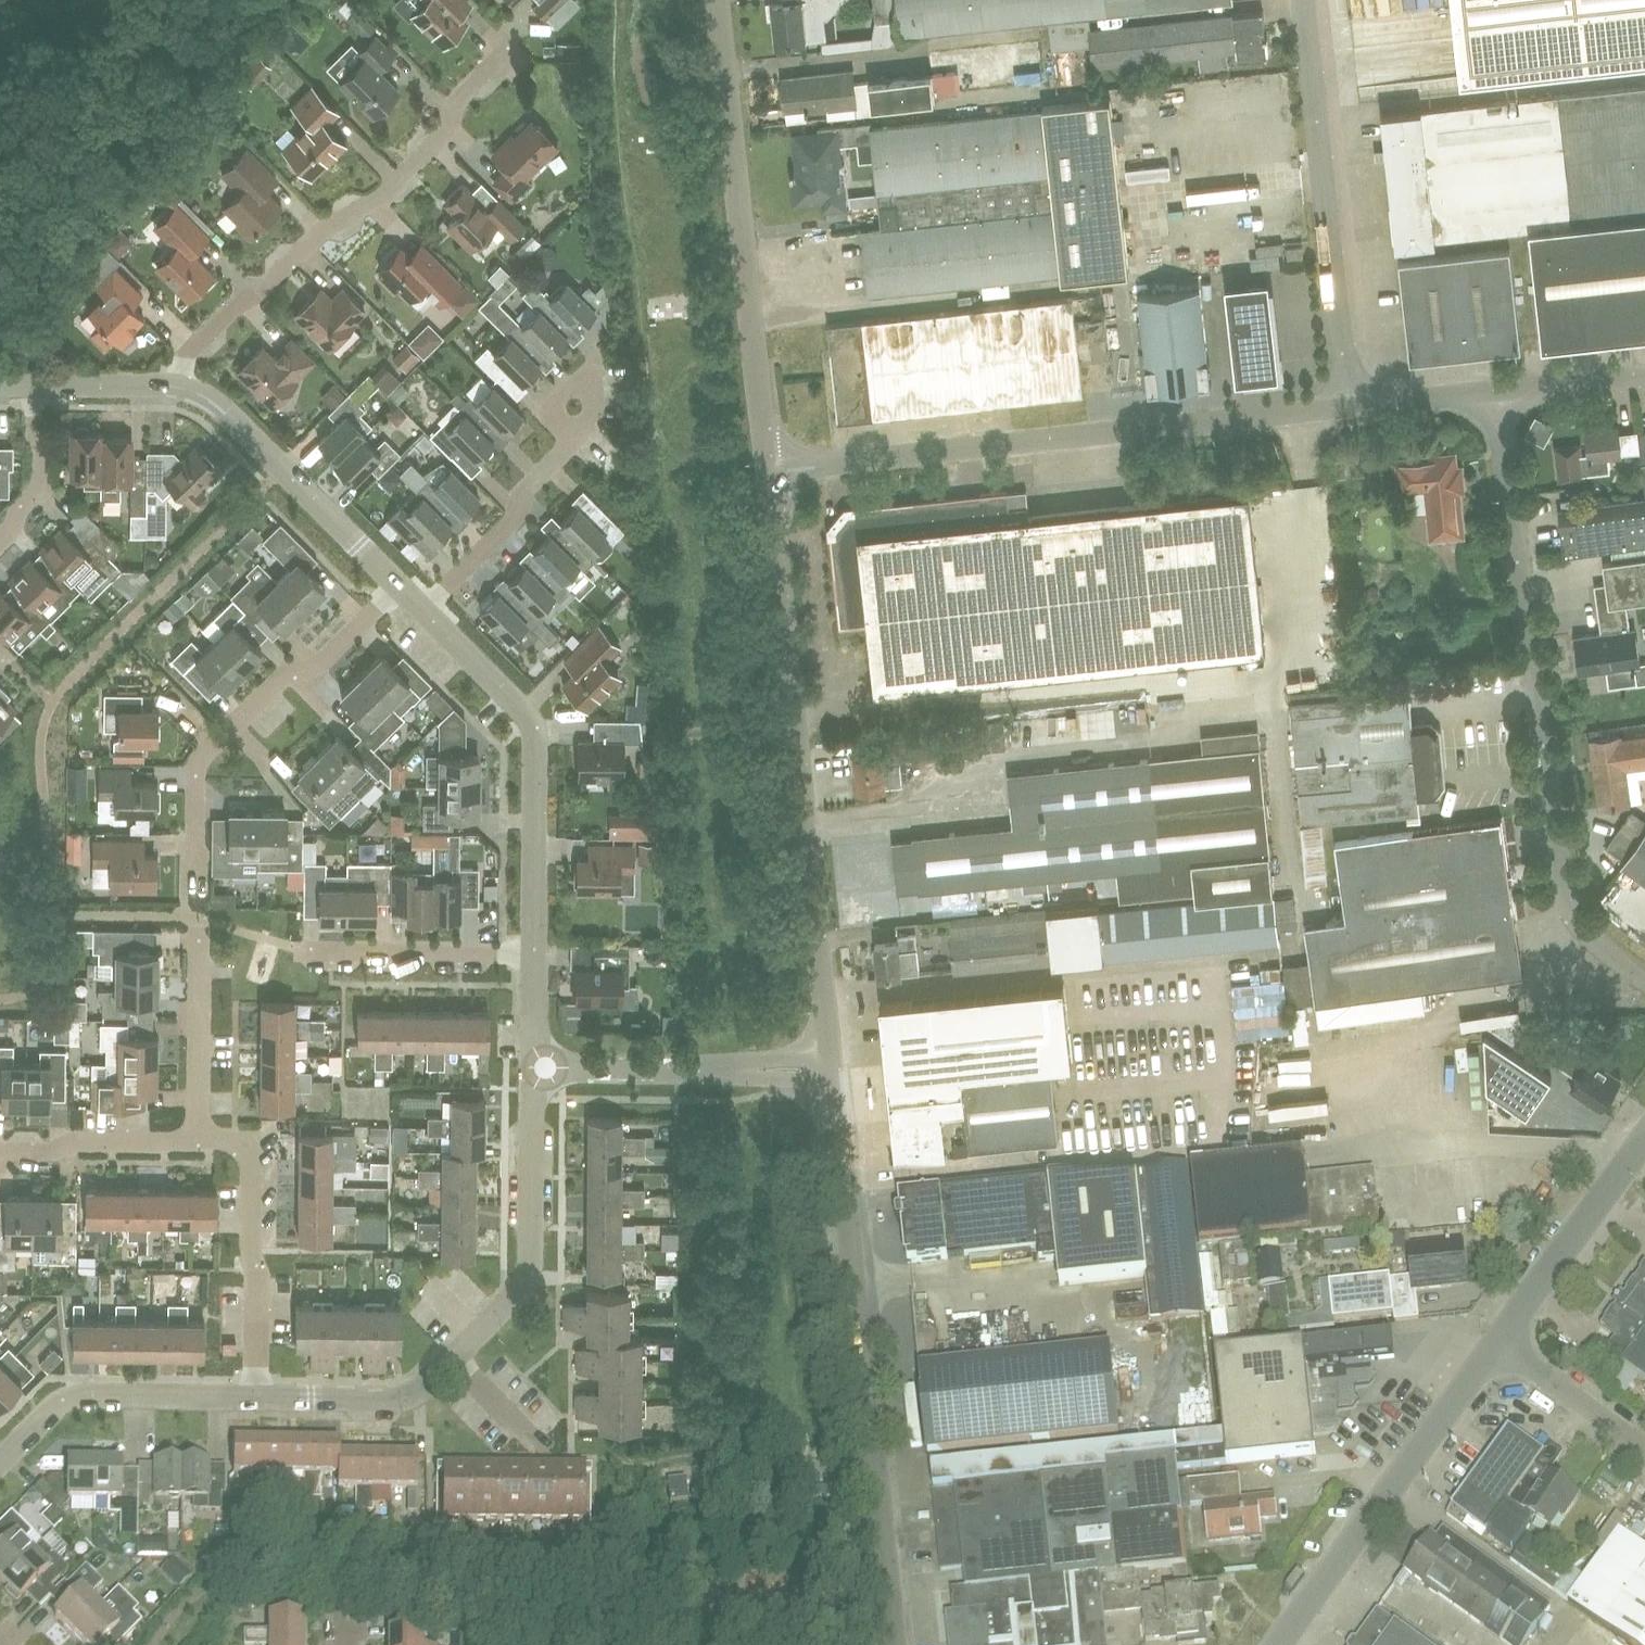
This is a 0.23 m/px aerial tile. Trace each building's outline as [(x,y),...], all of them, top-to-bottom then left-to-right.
[(351,0),(346,0),(337,9),(347,19),(358,8),(351,0)] [(413,15),(427,1),(426,0),(399,0),(393,6),(408,20),(413,15)] [(427,1),(413,15),(443,45),(466,22),(461,17),(472,6),(466,0),(426,0),(427,1)] [(534,6),(546,18),(547,16),(564,0),(541,0),(538,2),(534,6)] [(547,16),(557,26),(559,28),(583,5),(578,0),(564,0),(547,16)] [(823,18),(827,18),(846,0),(784,0),(785,5),(775,6),(779,45),(825,40),(823,18)] [(876,22),(899,20),(900,36),(938,32),(1230,1),(1230,0),(874,0),(876,22)] [(1461,79),(1644,59),(1644,0),(1452,0),(1461,79)] [(358,8),(347,19),(366,38),(377,27),(358,8)] [(1231,14),(1231,16),(1236,59),(1266,56),(1263,27),(1261,11),(1231,14)] [(1092,67),(1198,56),(1199,71),(1227,68),(1226,60),(1236,59),(1231,16),(1090,31),(1089,19),(1049,23),(1052,51),(1090,47),(1092,67)] [(822,42),(823,52),(896,43),(900,43),(900,36),(899,20),(876,22),(873,37),(822,42)] [(350,44),(327,68),(342,83),(340,84),(373,117),(398,92),(393,87),(378,72),(393,56),(385,47),(374,37),(359,53),(350,44)] [(558,56),(558,63),(581,63),(581,44),(558,44),(558,47),(558,56)] [(558,47),(544,46),(543,55),(558,56),(558,47)] [(960,92),(957,73),(869,83),(869,82),(853,84),(852,73),(782,81),(785,106),(785,111),(805,109),(805,112),(827,110),(856,107),(857,116),(864,115),(874,114),(873,109),(934,102),(933,95),(960,92)] [(1431,110),(1421,111),(1421,110),(1381,114),(1387,165),(1386,165),(1388,183),(1389,183),(1395,248),(1434,243),(1434,242),(1528,231),(1542,348),(1644,336),(1644,85),(1431,110)] [(293,108),(310,126),(297,138),(284,151),(310,178),(344,145),(324,125),(336,113),(313,89),(293,108)] [(1009,280),(1061,274),(1061,282),(1128,275),(1110,100),(1043,108),(1043,111),(872,129),(872,142),(874,161),(877,192),(878,204),(881,229),(862,231),(869,295),(982,283),(1009,280)] [(828,119),(857,116),(856,107),(827,110),(828,119)] [(215,114),(201,129),(209,136),(222,120),(215,114)] [(507,139),(492,154),(507,168),(493,182),(511,201),(529,183),(523,177),(555,145),(532,121),(519,133),(510,142),(507,139)] [(872,142),(872,129),(871,124),(865,125),(819,130),(819,135),(795,137),(798,175),(792,175),(795,205),(825,202),(826,210),(844,208),(837,146),(858,144),(872,142)] [(275,142),(284,151),(297,138),(288,128),(275,142)] [(858,144),(860,163),(874,161),(872,142),(858,144)] [(227,210),(238,221),(236,224),(250,238),(281,207),(265,191),(277,179),(246,148),(222,173),(241,192),(225,208),(227,210)] [(160,199),(171,211),(159,223),(180,244),(158,267),(189,298),(212,275),(189,252),(207,235),(177,205),(179,203),(177,201),(181,197),(160,176),(146,191),(157,202),(160,199)] [(486,209),(497,198),(486,187),(482,183),(471,194),(486,209)] [(470,248),(487,231),(496,240),(506,231),(511,236),(523,225),(497,198),(486,209),(471,194),(462,184),(444,201),(457,215),(447,225),(470,248)] [(849,195),(850,207),(878,204),(877,192),(849,195)] [(177,205),(207,235),(210,238),(215,232),(181,197),(177,201),(179,203),(177,205)] [(227,232),(236,224),(238,221),(227,210),(216,221),(227,232)] [(114,235),(104,245),(116,258),(133,242),(120,229),(114,235)] [(541,243),(532,234),(515,252),(524,260),(541,243)] [(457,284),(440,265),(441,264),(420,243),(408,255),(399,246),(397,247),(394,244),(382,255),(385,259),(378,266),(382,271),(377,276),(392,292),(397,286),(407,297),(419,286),(436,304),(457,284)] [(116,258),(104,245),(79,270),(93,285),(113,265),(118,260),(116,258)] [(1286,248),(1287,260),(1303,258),(1302,247),(1286,248)] [(1521,350),(1519,329),(1510,250),(1399,262),(1410,362),(1521,350)] [(104,295),(87,312),(99,324),(90,334),(103,347),(113,337),(125,325),(131,331),(144,318),(134,307),(131,305),(124,297),(135,286),(113,265),(93,285),(104,295)] [(488,279),(496,287),(506,278),(509,274),(501,266),(488,279)] [(489,295),(499,305),(516,288),(506,278),(496,287),(489,295)] [(1009,280),(982,283),(983,298),(1010,295),(1009,280)] [(1269,280),(1226,285),(1237,381),(1280,376),(1269,280)] [(537,309),(552,324),(557,319),(562,324),(567,319),(576,328),(593,310),(579,296),(564,281),(548,297),(533,281),(521,293),(537,309)] [(484,300),(468,284),(448,304),(464,319),(477,306),(484,300)] [(579,296),(593,310),(596,313),(609,300),(604,284),(596,293),(589,286),(579,296)] [(145,296),(135,286),(124,297),(131,305),(134,307),(145,296)] [(1208,358),(1200,287),(1139,294),(1147,365),(1146,365),(1149,391),(1211,384),(1209,358),(1208,358)] [(328,347),(346,329),(352,322),(351,321),(363,309),(341,288),(330,299),(318,288),(294,313),(328,347)] [(565,338),(552,324),(537,309),(521,326),(499,305),(489,295),(484,300),(477,306),(502,331),(503,330),(525,351),(530,346),(535,351),(539,346),(548,355),(565,338)] [(1010,403),(1084,395),(1078,342),(1105,339),(1102,319),(1076,321),(1073,299),(1012,306),(828,326),(838,422),(1010,403)] [(552,324),(565,338),(574,346),(584,336),(576,328),(567,319),(562,324),(557,319),(552,324)] [(429,324),(409,344),(424,359),(445,339),(429,324)] [(538,365),(525,351),(503,330),(502,331),(508,337),(494,351),(488,345),(475,358),(496,379),(502,374),(506,378),(511,374),(520,383),(538,365)] [(290,339),(271,358),(260,347),(237,369),(272,404),(295,381),(293,380),(312,361),(290,339)] [(424,359),(409,344),(392,361),(408,376),(417,366),(424,359)] [(530,346),(525,351),(538,365),(547,374),(557,364),(548,355),(539,346),(535,351),(530,346)] [(371,379),(379,387),(388,395),(401,382),(385,366),(371,379)] [(502,374),(496,379),(518,400),(528,391),(520,383),(511,374),(506,378),(502,374)] [(367,375),(346,395),(359,408),(379,387),(371,379),(367,375)] [(401,382),(388,395),(397,404),(398,405),(411,392),(401,382)] [(334,384),(319,398),(331,410),(346,395),(334,384)] [(457,406),(479,428),(485,423),(490,427),(495,422),(504,431),(521,414),(491,385),(475,401),(469,395),(464,400),(457,406)] [(451,400),(457,406),(464,400),(457,393),(451,400)] [(340,462),(363,439),(373,429),(358,415),(362,411),(359,408),(346,395),(331,410),(328,413),(337,423),(318,441),(325,448),(340,462)] [(396,406),(387,415),(396,425),(406,416),(396,406)] [(492,442),(479,428),(457,406),(429,435),(451,457),(457,450),(462,455),(467,450),(475,459),(479,455),(481,458),(485,458),(491,451),(492,447),(489,445),(492,442)] [(1538,413),(1527,432),(1546,442),(1556,423),(1538,413)] [(479,428),(492,442),(501,450),(512,439),(504,431),(495,422),(490,427),(485,423),(479,428)] [(1638,436),(1637,433),(1619,435),(1618,426),(1586,430),(1589,455),(1580,456),(1579,446),(1556,448),(1559,480),(1582,478),(1582,476),(1610,473),(1608,454),(1621,453),(1621,450),(1639,448),(1637,436),(1638,436)] [(102,434),(89,434),(89,429),(86,427),(77,427),(74,429),(74,434),(72,434),(72,465),(72,477),(83,477),(83,489),(101,489),(101,439),(102,438),(102,434)] [(1637,433),(1638,436),(1637,436),(1639,448),(1644,499),(1560,508),(1565,550),(1644,541),(1644,432),(1637,433)] [(425,435),(415,445),(425,455),(435,445),(425,435)] [(120,501),(120,482),(131,482),(131,460),(131,438),(102,438),(101,439),(101,489),(101,501),(120,501)] [(374,449),(363,439),(340,462),(335,467),(335,471),(343,479),(346,479),(349,476),(353,481),(369,466),(378,476),(390,464),(400,454),(385,438),(374,449)] [(177,489),(185,497),(186,502),(192,508),(198,508),(203,505),(206,500),(206,494),(198,486),(215,469),(194,448),(181,460),(174,453),(146,453),(146,460),(146,487),(146,489),(154,489),(162,498),(174,486),(177,489)] [(9,469),(9,450),(0,450),(0,469),(9,469)] [(484,467),(475,459),(467,450),(462,455),(457,450),(451,457),(470,476),(473,478),(484,467)] [(1459,471),(1455,471),(1453,458),(1394,464),(1397,494),(1425,491),(1430,541),(1461,537),(1457,495),(1462,494),(1459,471)] [(146,487),(146,460),(131,460),(131,482),(131,487),(146,487)] [(434,485),(424,475),(411,462),(400,473),(406,479),(417,490),(438,512),(443,507),(449,512),(454,507),(462,515),(479,498),(463,482),(450,469),(434,485)] [(434,485),(450,469),(444,463),(424,475),(434,485)] [(378,476),(375,478),(391,494),(406,479),(400,473),(390,464),(378,476)] [(9,496),(9,469),(0,469),(0,496),(9,496)] [(164,501),(177,489),(174,486),(162,498),(154,489),(146,489),(146,514),(146,539),(164,539),(164,501)] [(146,514),(146,489),(146,487),(131,487),(131,514),(146,514)] [(595,515),(602,508),(581,488),(570,499),(578,506),(586,515),(591,510),(595,515)] [(451,525),(438,512),(417,490),(388,519),(401,531),(410,540),(416,534),(421,539),(426,534),(434,542),(436,540),(439,542),(442,542),(451,533),(451,530),(449,527),(451,525)] [(835,538),(831,539),(841,627),(869,624),(876,692),(1266,651),(1249,495),(1030,517),(1027,491),(1006,493),(1006,492),(855,509),(855,513),(848,514),(834,531),(835,538)] [(560,523),(574,537),(594,558),(596,556),(602,555),(611,546),(612,541),(615,538),(623,529),(602,508),(595,515),(591,510),(586,515),(578,506),(560,523)] [(438,512),(451,525),(459,533),(470,523),(462,515),(454,507),(449,512),(443,507),(438,512)] [(74,522),(108,557),(119,546),(101,528),(81,508),(70,519),(74,522)] [(574,537),(560,523),(550,513),(539,523),(549,534),(558,543),(563,539),(567,543),(574,537)] [(146,514),(131,514),(131,539),(146,539),(146,514)] [(401,531),(388,519),(378,529),(390,542),(401,531)] [(120,570),(108,557),(74,522),(64,532),(60,528),(39,549),(43,553),(60,570),(81,590),(86,595),(106,575),(110,579),(120,570)] [(276,583),(303,610),(323,590),(305,571),(314,562),(316,560),(282,526),(264,544),(290,569),(277,582),(276,583)] [(237,540),(248,553),(262,538),(250,527),(237,540)] [(623,529),(615,538),(628,552),(637,543),(623,529)] [(416,534),(410,540),(422,552),(431,561),(442,550),(434,542),(426,534),(421,539),(416,534)] [(594,558),(574,537),(567,543),(563,539),(558,543),(549,534),(532,551),(549,568),(574,593),(577,596),(594,580),(583,569),(594,558)] [(422,552),(410,540),(399,550),(412,562),(422,552)] [(549,568),(532,551),(528,547),(518,557),(526,564),(534,573),(539,568),(544,573),(549,568)] [(43,553),(33,563),(50,580),(60,570),(43,553)] [(220,557),(204,572),(219,587),(235,571),(220,557)] [(1626,604),(1644,602),(1644,558),(1603,564),(1606,585),(1595,586),(1597,608),(1626,604)] [(81,590),(60,570),(50,580),(33,563),(29,559),(9,579),(14,585),(29,600),(39,610),(59,590),(70,601),(81,590)] [(276,583),(277,582),(257,562),(245,573),(249,577),(229,597),(232,599),(252,619),(255,622),(266,611),(284,629),(303,610),(276,583)] [(508,582),(522,596),(543,617),(546,620),(574,593),(549,568),(544,573),(539,568),(534,573),(526,564),(522,568),(519,566),(515,566),(507,574),(507,578),(509,580),(508,582)] [(120,570),(110,579),(131,600),(152,579),(144,571),(120,570)] [(204,572),(191,586),(200,596),(210,596),(219,587),(204,572)] [(508,582),(502,576),(491,587),(498,593),(506,601),(511,596),(516,601),(522,596),(508,582)] [(14,585),(3,595),(19,611),(29,600),(14,585)] [(39,610),(50,621),(70,601),(59,590),(39,610)] [(29,600),(19,611),(3,595),(0,592),(0,634),(8,642),(29,621),(39,631),(50,621),(39,610),(29,600)] [(173,603),(184,614),(194,604),(183,593),(173,603)] [(543,617),(522,596),(516,601),(511,596),(506,601),(498,593),(494,597),(491,593),(480,604),(483,607),(481,610),(485,614),(519,648),(537,633),(548,645),(560,634),(546,620),(543,617)] [(240,631),(252,619),(232,599),(201,630),(213,642),(242,672),(261,652),(257,648),(240,631)] [(173,624),(184,614),(173,603),(162,613),(173,624)] [(1626,604),(1597,608),(1600,634),(1577,638),(1581,673),(1606,670),(1609,688),(1636,684),(1634,666),(1639,666),(1633,630),(1629,631),(1626,604)] [(240,631),(257,648),(268,638),(271,641),(284,629),(266,611),(255,622),(252,619),(240,631)] [(18,652),(39,631),(29,621),(8,642),(18,652)] [(564,661),(575,672),(563,684),(586,707),(618,676),(604,661),(619,647),(599,627),(575,650),(564,661)] [(193,659),(201,650),(191,639),(181,649),(182,649),(171,660),(191,681),(203,669),(224,690),(242,672),(213,642),(194,660),(193,659)] [(413,701),(430,684),(401,655),(391,665),(380,655),(360,676),(388,704),(401,690),(413,701)] [(203,669),(191,681),(212,702),(224,690),(203,669)] [(388,704),(360,676),(340,696),(358,714),(348,725),(358,735),(364,742),(369,746),(379,736),(372,728),(392,708),(388,704)] [(639,718),(647,718),(649,679),(637,678),(636,700),(626,700),(625,718),(639,718)] [(423,696),(442,714),(452,705),(433,686),(423,696)] [(13,710),(5,702),(9,697),(0,689),(0,724),(13,710)] [(399,715),(413,701),(401,690),(388,704),(392,708),(399,715)] [(1323,833),(1322,823),(1420,814),(1419,795),(1442,793),(1436,726),(1412,728),(1409,694),(1343,700),(1342,691),(1291,696),(1302,825),(1300,825),(1301,836),(1323,833)] [(120,731),(120,738),(113,741),(113,760),(142,760),(142,739),(157,739),(157,710),(143,710),(143,694),(105,693),(105,730),(120,731)] [(428,785),(441,785),(479,785),(479,756),(456,757),(456,751),(463,751),(463,741),(465,741),(465,717),(452,705),(442,714),(437,720),(440,723),(440,756),(428,756),(428,785)] [(372,728),(379,736),(400,716),(399,715),(392,708),(372,728)] [(0,724),(0,740),(22,718),(13,710),(0,724)] [(641,738),(639,718),(625,718),(611,718),(611,742),(593,742),(578,742),(578,777),(622,777),(621,742),(641,742),(641,738)] [(611,742),(611,718),(596,718),(593,718),(593,742),(611,742)] [(647,718),(639,718),(641,738),(649,737),(647,718)] [(914,839),(893,841),(898,891),(919,889),(919,891),(1023,881),(1024,891),(1062,887),(1061,877),(1118,871),(1121,900),(1194,892),(1195,902),(1274,894),(1257,730),(1203,736),(1205,753),(1008,773),(1014,826),(913,837),(914,839)] [(364,742),(358,735),(346,747),(353,753),(364,742)] [(369,746),(364,742),(353,753),(346,747),(337,737),(318,757),(358,796),(381,774),(390,766),(369,746)] [(1620,738),(1591,743),(1600,808),(1629,804),(1624,770),(1644,767),(1644,738),(1620,742),(1620,738)] [(885,789),(885,787),(902,785),(900,769),(906,768),(906,761),(917,760),(915,744),(908,745),(908,743),(897,744),(898,752),(854,757),(858,791),(885,789)] [(352,803),(358,796),(318,757),(300,776),(316,792),(305,803),(309,806),(327,824),(348,803),(352,803)] [(405,764),(398,757),(390,766),(390,782),(390,785),(405,785),(405,764)] [(647,757),(637,757),(637,773),(647,773),(647,757)] [(68,762),(67,796),(87,796),(87,763),(68,762)] [(390,782),(390,766),(381,774),(390,782)] [(130,784),(130,769),(101,769),(100,798),(116,798),(116,812),(136,812),(149,812),(156,812),(156,784),(130,784)] [(316,792),(300,776),(289,787),(305,803),(316,792)] [(422,829),(452,829),(452,815),(479,814),(479,785),(441,785),(441,804),(423,804),(422,829)] [(116,798),(100,798),(100,816),(116,816),(116,812),(116,798)] [(258,853),(258,813),(247,813),(247,810),(245,807),(235,807),(233,810),(232,813),(230,813),(230,839),(213,838),(212,869),(230,870),(231,853),(258,853)] [(149,832),(149,812),(136,812),(136,821),(133,821),(130,824),(130,832),(149,832)] [(230,839),(230,813),(213,813),(213,838),(230,839)] [(288,814),(258,813),(258,853),(258,869),(286,870),(304,870),(304,863),(305,839),(288,839),(288,814)] [(391,828),(391,833),(404,833),(403,813),(390,813),(391,828)] [(304,814),(288,814),(288,839),(305,839),(305,833),(304,814)] [(391,828),(377,814),(359,833),(391,833),(391,828)] [(657,838),(657,817),(657,815),(608,814),(608,838),(614,838),(655,838),(657,838)] [(1644,831),(1644,827),(1629,816),(1621,827),(1621,826),(1606,848),(1624,861),(1644,831)] [(1347,921),(1306,926),(1311,961),(1317,1003),(1317,1004),(1422,990),(1520,976),(1523,975),(1523,971),(1520,953),(1516,922),(1510,882),(1509,869),(1502,820),(1336,843),(1347,921)] [(1624,861),(1622,864),(1644,881),(1644,831),(1624,861)] [(66,832),(67,862),(81,861),(80,832),(66,832)] [(410,846),(435,846),(435,842),(448,842),(448,834),(410,833),(410,846)] [(1323,833),(1301,836),(1306,883),(1327,881),(1323,833)] [(435,846),(435,866),(459,866),(458,834),(448,834),(448,842),(435,842),(435,846)] [(122,856),(122,841),(95,841),(95,866),(111,867),(111,887),(155,887),(155,856),(145,856),(122,856)] [(145,842),(122,841),(122,856),(145,856),(145,842)] [(656,843),(638,843),(638,863),(656,863),(656,843)] [(614,846),(606,846),(606,859),(587,859),(577,859),(576,890),(617,890),(617,870),(631,870),(632,846),(614,846)] [(606,859),(606,846),(587,846),(587,859),(606,859)] [(258,875),(258,869),(258,853),(231,853),(230,870),(212,869),(212,874),(258,875)] [(348,920),(349,875),(325,875),(325,863),(304,863),(304,870),(304,888),(321,888),(320,914),(320,920),(348,920)] [(349,875),(348,920),(376,920),(376,901),(376,889),(391,889),(391,864),(370,863),(370,875),(349,875)] [(370,875),(370,863),(349,863),(349,875),(370,875)] [(461,915),(461,902),(483,902),(483,866),(459,866),(435,866),(435,870),(434,915),(461,915)] [(304,870),(286,870),(286,888),(304,888),(304,870)] [(434,915),(435,870),(398,870),(395,870),(395,898),(391,898),(391,901),(391,907),(408,907),(408,917),(408,919),(420,919),(420,923),(422,926),(432,926),(434,923),(434,919),(434,915)] [(631,890),(631,870),(617,870),(617,890),(631,890)] [(321,888),(304,888),(304,909),(304,914),(320,914),(321,888)] [(391,898),(391,889),(376,889),(376,901),(391,901),(391,898)] [(1099,905),(949,921),(955,973),(1054,963),(1054,965),(1278,941),(1277,929),(1274,898),(1274,894),(1195,902),(1100,912),(1099,905)] [(408,907),(391,907),(391,917),(408,917),(408,907)] [(69,943),(93,943),(93,929),(69,929),(69,943)] [(115,977),(115,978),(157,979),(158,954),(154,954),(132,954),(132,929),(93,929),(93,943),(92,952),(98,952),(98,963),(110,963),(110,977),(115,977)] [(132,954),(154,954),(154,930),(132,929),(132,954)] [(879,978),(902,976),(919,974),(916,936),(898,938),(898,943),(876,945),(879,978)] [(570,969),(574,969),(592,969),(592,952),(626,952),(626,944),(570,944),(570,969)] [(660,948),(658,947),(655,946),(652,946),(650,947),(647,948),(646,951),(645,954),(645,956),(646,959),(648,961),(651,963),(654,963),(657,963),(659,961),(661,959),(662,956),(663,954),(662,951),(660,948)] [(592,969),(574,969),(574,1003),(581,1003),(619,1003),(619,985),(626,985),(626,982),(626,952),(592,952),(592,969)] [(93,976),(110,977),(110,963),(98,963),(93,963),(93,976)] [(157,979),(115,978),(115,991),(98,991),(97,1000),(102,1000),(102,1015),(128,1015),(128,1003),(153,1004),(157,1004),(157,979)] [(619,985),(619,1003),(638,1003),(638,982),(626,982),(626,985),(619,985)] [(901,1159),(901,1158),(1059,1141),(1051,1066),(1072,1064),(1063,986),(880,1006),(881,1008),(884,1008),(891,1072),(894,1098),(890,1098),(897,1160),(901,1159)] [(86,997),(69,997),(69,1018),(79,1018),(86,1018),(86,997)] [(153,1039),(153,1004),(128,1003),(128,1015),(128,1026),(128,1039),(153,1039)] [(574,1003),(558,1003),(559,1025),(566,1032),(582,1032),(581,1003),(574,1003)] [(324,1019),(293,1018),(293,1004),(260,1004),(260,1031),(322,1031),(321,1028),(324,1029),(324,1019)] [(1470,1017),(1472,1026),(1526,1016),(1524,1006),(1470,1017)] [(662,1032),(677,1032),(674,1011),(662,1011),(662,1032)] [(383,1068),(383,1012),(356,1012),(356,1044),(374,1044),(374,1068),(383,1068)] [(409,1043),(409,1012),(383,1012),(383,1068),(392,1069),(392,1043),(409,1043)] [(435,1069),(435,1012),(409,1012),(409,1043),(426,1044),(426,1068),(435,1069)] [(461,1044),(461,1012),(435,1012),(435,1069),(444,1069),(444,1044),(461,1044)] [(461,1012),(461,1044),(478,1044),(478,1068),(487,1068),(487,1044),(488,1044),(488,1012),(461,1012)] [(70,1039),(69,1018),(53,1018),(53,1039),(70,1039)] [(80,1065),(79,1018),(69,1018),(70,1039),(70,1065),(80,1065)] [(1484,1028),(1484,1033),(1512,1050),(1533,1020),(1484,1028)] [(105,1050),(105,1065),(156,1066),(157,1039),(153,1039),(128,1039),(128,1026),(102,1026),(100,1025),(99,1047),(105,1048),(105,1050)] [(1559,1066),(1578,1079),(1571,1089),(1600,1109),(1621,1079),(1592,1059),(1591,1060),(1580,1053),(1581,1052),(1547,1029),(1533,1049),(1558,1067),(1559,1066)] [(294,1057),(294,1041),(294,1038),(322,1038),(322,1031),(260,1031),(260,1057),(294,1057)] [(1552,1078),(1512,1050),(1484,1033),(1486,1087),(1527,1115),(1552,1078)] [(12,1051),(12,1046),(0,1046),(0,1077),(2,1077),(1,1101),(1,1106),(5,1106),(25,1107),(26,1066),(12,1066),(12,1051)] [(26,1066),(25,1107),(50,1107),(50,1096),(50,1078),(64,1078),(64,1072),(64,1052),(39,1051),(39,1066),(26,1066)] [(294,1073),(294,1057),(260,1057),(260,1083),(310,1083),(310,1073),(294,1073)] [(91,1105),(98,1105),(98,1080),(104,1080),(105,1065),(91,1065),(91,1105)] [(98,1080),(98,1105),(146,1106),(146,1091),(156,1091),(156,1066),(105,1065),(104,1080),(98,1080)] [(50,1078),(50,1096),(64,1096),(64,1078),(50,1078)] [(310,1090),(310,1083),(260,1083),(260,1109),(293,1109),(293,1090),(310,1090)] [(427,1126),(483,1126),(483,1100),(478,1100),(451,1100),(451,1118),(427,1118),(427,1126)] [(587,1145),(644,1145),(644,1137),(621,1137),(621,1118),(587,1118),(587,1145)] [(483,1153),(483,1126),(427,1126),(427,1134),(451,1134),(451,1151),(474,1151),(474,1153),(483,1153)] [(299,1161),(356,1162),(356,1153),(332,1153),(332,1134),(299,1134),(299,1161)] [(644,1154),(644,1145),(587,1145),(587,1171),(620,1171),(620,1154),(644,1154)] [(644,1145),(644,1154),(653,1160),(673,1160),(673,1145),(644,1145)] [(474,1151),(451,1151),(441,1151),(441,1169),(418,1169),(418,1178),(474,1178),(474,1153),(474,1151)] [(1304,1156),(1191,1167),(1200,1247),(1312,1236),(1380,1229),(1374,1172),(1307,1178),(1306,1178),(1304,1156)] [(356,1170),(356,1162),(299,1161),(299,1187),(331,1188),(331,1170),(356,1170)] [(900,1227),(905,1226),(909,1267),(950,1262),(951,1260),(1038,1250),(1039,1262),(1059,1260),(1062,1288),(1148,1278),(1152,1323),(1204,1317),(1197,1257),(1196,1247),(1188,1167),(942,1195),(942,1193),(901,1198),(903,1214),(898,1214),(897,1216),(897,1221),(898,1226),(900,1227)] [(587,1171),(587,1196),(643,1196),(643,1187),(620,1187),(620,1171),(587,1171)] [(474,1204),(474,1178),(418,1178),(418,1187),(441,1187),(441,1204),(474,1204)] [(331,1205),(331,1188),(299,1187),(299,1213),(355,1214),(355,1205),(331,1205)] [(85,1230),(85,1240),(95,1240),(95,1224),(111,1224),(111,1190),(85,1190),(85,1230)] [(137,1241),(137,1190),(111,1190),(111,1224),(127,1224),(127,1241),(137,1241)] [(163,1224),(163,1191),(137,1190),(137,1241),(147,1241),(147,1224),(163,1224)] [(189,1240),(190,1191),(163,1191),(163,1224),(179,1224),(179,1240),(189,1240)] [(190,1191),(189,1240),(200,1240),(200,1224),(216,1224),(216,1191),(190,1191)] [(643,1205),(643,1196),(587,1196),(587,1223),(619,1223),(620,1205),(643,1205)] [(4,1293),(7,1293),(7,1268),(14,1268),(14,1242),(32,1242),(32,1199),(13,1199),(5,1199),(4,1216),(0,1216),(0,1293),(4,1293)] [(32,1199),(32,1242),(32,1260),(75,1261),(75,1257),(75,1230),(59,1230),(60,1199),(32,1199)] [(76,1199),(60,1199),(59,1230),(75,1230),(76,1199)] [(474,1230),(474,1204),(441,1204),(441,1221),(418,1221),(418,1229),(474,1230)] [(355,1222),(355,1214),(299,1213),(298,1240),(331,1240),(331,1222),(355,1222)] [(619,1240),(619,1223),(587,1223),(587,1249),(643,1249),(643,1240),(635,1240),(619,1240)] [(619,1240),(635,1240),(635,1223),(619,1223),(619,1240)] [(95,1224),(95,1240),(111,1240),(111,1224),(95,1224)] [(473,1257),(474,1230),(418,1229),(418,1238),(441,1238),(441,1256),(473,1257)] [(660,1231),(660,1249),(665,1249),(680,1249),(680,1231),(660,1231)] [(1360,1240),(1322,1243),(1323,1256),(1361,1252),(1360,1240)] [(147,1241),(137,1241),(137,1249),(147,1249),(147,1241)] [(1240,1243),(1219,1245),(1222,1288),(1244,1286),(1240,1243)] [(1462,1243),(1408,1249),(1411,1277),(1413,1293),(1416,1293),(1447,1289),(1466,1287),(1464,1263),(1462,1243)] [(587,1274),(620,1274),(620,1257),(643,1257),(643,1249),(587,1249),(587,1274)] [(1256,1288),(1266,1287),(1285,1285),(1281,1251),(1252,1254),(1256,1288)] [(1197,1257),(1204,1317),(1209,1317),(1229,1315),(1228,1311),(1227,1294),(1218,1295),(1214,1256),(1197,1257)] [(95,1258),(75,1257),(75,1261),(75,1272),(95,1272),(95,1258)] [(184,1259),(176,1259),(176,1267),(184,1267),(184,1259)] [(1644,1266),(1600,1327),(1615,1338),(1603,1353),(1644,1384),(1644,1267),(1644,1266)] [(654,1271),(655,1285),(680,1285),(680,1272),(654,1271)] [(1285,1285),(1266,1287),(1267,1293),(1270,1322),(1289,1320),(1289,1322),(1287,1322),(1288,1332),(1335,1327),(1334,1320),(1393,1314),(1390,1280),(1390,1278),(1329,1284),(1329,1281),(1318,1282),(1311,1288),(1313,1308),(1318,1311),(1314,1316),(1310,1313),(1289,1315),(1285,1285)] [(563,1315),(627,1315),(627,1292),(624,1292),(586,1292),(586,1304),(563,1304),(563,1315)] [(321,1369),(322,1304),(295,1304),(295,1346),(301,1346),(310,1346),(310,1369),(321,1369)] [(348,1347),(348,1304),(322,1304),(321,1369),(333,1369),(333,1346),(348,1347)] [(374,1369),(374,1305),(348,1304),(348,1347),(362,1347),(362,1369),(374,1369)] [(98,1355),(98,1323),(82,1323),(82,1305),(71,1305),(71,1324),(71,1355),(98,1355)] [(98,1355),(125,1355),(125,1305),(115,1305),(115,1323),(98,1323),(98,1355)] [(151,1355),(151,1323),(135,1323),(135,1305),(125,1305),(125,1355),(151,1355)] [(151,1355),(177,1355),(178,1305),(168,1305),(168,1323),(151,1323),(151,1355)] [(178,1305),(177,1355),(204,1355),(204,1323),(187,1323),(187,1305),(178,1305)] [(374,1305),(374,1369),(385,1369),(385,1347),(401,1347),(401,1305),(374,1305)] [(1229,1315),(1209,1317),(1211,1340),(1241,1337),(1238,1310),(1228,1311),(1229,1315)] [(627,1337),(627,1321),(627,1315),(563,1315),(563,1326),(586,1327),(586,1337),(599,1337),(627,1337)] [(1222,1424),(1223,1438),(1226,1465),(1237,1464),(1315,1456),(1313,1439),(1334,1437),(1342,1426),(1338,1423),(1337,1414),(1353,1413),(1357,1408),(1360,1403),(1356,1400),(1355,1391),(1370,1389),(1377,1379),(1373,1377),(1372,1362),(1395,1359),(1392,1336),(1215,1355),(1222,1424)] [(640,1359),(640,1337),(627,1337),(599,1337),(599,1347),(576,1347),(575,1359),(640,1359)] [(46,1372),(63,1355),(54,1346),(37,1363),(46,1372)] [(12,1354),(6,1348),(0,1355),(0,1366),(12,1354)] [(1110,1349),(919,1369),(929,1456),(1119,1436),(1110,1349)] [(0,1366),(0,1406),(20,1386),(8,1374),(20,1362),(12,1354),(0,1366)] [(640,1382),(640,1359),(575,1359),(575,1371),(599,1371),(599,1382),(640,1382)] [(8,1374),(20,1386),(32,1374),(20,1362),(8,1374)] [(640,1404),(640,1382),(599,1382),(599,1392),(575,1392),(575,1403),(640,1404)] [(640,1428),(640,1404),(575,1403),(575,1415),(599,1415),(599,1428),(640,1428)] [(1462,1492),(1451,1508),(1467,1520),(1485,1533),(1511,1551),(1524,1533),(1531,1523),(1506,1503),(1508,1500),(1509,1500),(1526,1477),(1543,1453),(1507,1428),(1462,1492)] [(1223,1438),(931,1469),(934,1494),(932,1494),(941,1569),(941,1571),(964,1568),(966,1587),(951,1589),(953,1608),(1101,1591),(1101,1588),(1136,1584),(1134,1571),(1149,1570),(1173,1568),(1186,1566),(1181,1515),(1182,1515),(1182,1509),(1179,1484),(1177,1470),(1226,1465),(1223,1438)] [(269,1474),(288,1474),(288,1441),(260,1442),(260,1498),(268,1498),(269,1474)] [(303,1498),(312,1498),(312,1441),(288,1441),(288,1474),(303,1474),(303,1498)] [(338,1475),(338,1455),(338,1441),(312,1441),(312,1498),(320,1498),(321,1475),(338,1475)] [(260,1511),(260,1498),(260,1442),(234,1442),(234,1473),(250,1474),(251,1511),(260,1511)] [(364,1512),(365,1455),(338,1455),(338,1475),(338,1488),(356,1488),(356,1512),(364,1512)] [(364,1512),(372,1512),(373,1488),(391,1488),(391,1456),(365,1455),(364,1512)] [(407,1489),(407,1513),(415,1513),(416,1489),(417,1489),(418,1456),(391,1456),(391,1488),(407,1489)] [(93,1501),(93,1463),(67,1463),(67,1478),(66,1501),(93,1501)] [(119,1515),(119,1539),(136,1539),(137,1509),(137,1492),(120,1492),(120,1469),(120,1463),(93,1463),(93,1501),(93,1514),(119,1515)] [(137,1509),(142,1510),(142,1487),(154,1487),(154,1463),(137,1463),(137,1469),(137,1492),(137,1509)] [(167,1510),(167,1500),(180,1500),(181,1463),(154,1463),(154,1487),(142,1487),(142,1510),(167,1510)] [(206,1463),(181,1463),(180,1500),(192,1500),(192,1511),(219,1511),(219,1488),(206,1488),(206,1463)] [(206,1488),(219,1488),(219,1463),(206,1463),(206,1488)] [(137,1492),(137,1469),(120,1469),(120,1492),(137,1492)] [(466,1522),(467,1476),(451,1475),(451,1470),(436,1470),(435,1544),(443,1544),(443,1522),(466,1522)] [(559,1476),(559,1523),(582,1523),(582,1545),(589,1545),(590,1471),(575,1471),(575,1477),(559,1476)] [(497,1522),(498,1476),(467,1476),(466,1522),(497,1522)] [(528,1523),(528,1476),(498,1476),(497,1522),(528,1523)] [(559,1523),(559,1476),(528,1476),(528,1523),(559,1523)] [(1526,1477),(1509,1500),(1549,1529),(1564,1508),(1567,1510),(1577,1496),(1548,1476),(1540,1487),(1526,1477)] [(46,1478),(32,1492),(39,1499),(49,1509),(54,1514),(66,1501),(67,1478),(46,1478)] [(1224,1479),(1187,1483),(1189,1508),(1205,1507),(1208,1544),(1260,1539),(1258,1521),(1275,1520),(1273,1499),(1227,1504),(1224,1479)] [(669,1503),(687,1501),(685,1480),(667,1481),(669,1503)] [(827,1485),(815,1486),(815,1495),(828,1494),(827,1485)] [(32,1492),(25,1498),(32,1505),(39,1499),(32,1492)] [(40,1518),(53,1531),(62,1522),(54,1514),(49,1509),(40,1518)] [(41,1543),(10,1513),(0,1523),(0,1541),(5,1545),(0,1550),(0,1583),(1,1584),(41,1543)] [(1405,1570),(1484,1627),(1510,1644),(1524,1644),(1552,1606),(1444,1529),(1437,1539),(1431,1535),(1405,1570)] [(1567,1602),(1625,1644),(1644,1644),(1644,1550),(1617,1530),(1584,1577),(1567,1602)] [(41,1543),(57,1559),(67,1548),(52,1533),(41,1543)] [(1524,1533),(1511,1551),(1506,1558),(1567,1602),(1584,1577),(1524,1533)] [(166,1540),(141,1540),(141,1554),(166,1554),(166,1540)] [(20,1600),(20,1599),(25,1594),(39,1580),(49,1589),(60,1578),(68,1570),(57,1559),(41,1543),(1,1584),(7,1590),(3,1593),(16,1605),(20,1600)] [(191,1577),(172,1560),(159,1573),(177,1591),(191,1577)] [(1187,1576),(1186,1566),(1171,1568),(1172,1581),(1187,1580),(1187,1576)] [(72,1635),(99,1609),(87,1598),(101,1584),(84,1567),(67,1585),(65,1587),(74,1595),(61,1608),(53,1616),(72,1635)] [(1136,1586),(1139,1585),(1150,1584),(1149,1570),(1134,1571),(1136,1584),(1136,1586)] [(39,1580),(25,1594),(38,1608),(49,1597),(61,1608),(74,1595),(65,1587),(67,1585),(63,1582),(60,1578),(49,1589),(39,1580)] [(1101,1591),(1104,1619),(1142,1615),(1141,1598),(1139,1585),(1136,1586),(1136,1584),(1101,1588),(1101,1591)] [(1141,1598),(1142,1615),(1145,1642),(1177,1639),(1178,1644),(1200,1644),(1208,1644),(1205,1615),(1212,1615),(1211,1602),(1220,1601),(1219,1586),(1151,1594),(1151,1597),(1141,1598)] [(72,1635),(82,1644),(99,1644),(111,1633),(121,1643),(141,1623),(131,1614),(137,1608),(118,1589),(99,1609),(72,1635)] [(945,1614),(948,1644),(1107,1644),(1104,1619),(1101,1591),(953,1608),(953,1613),(945,1614)] [(1377,1610),(1353,1642),(1351,1644),(1425,1644),(1377,1610)] [(244,1638),(303,1639),(303,1614),(274,1614),(269,1614),(269,1631),(244,1631),(244,1638)] [(458,1644),(478,1644),(479,1628),(458,1628),(458,1644)] [(423,1629),(400,1629),(389,1629),(389,1640),(389,1644),(422,1644),(423,1629)] [(99,1644),(119,1644),(121,1643),(111,1633),(99,1644)]
